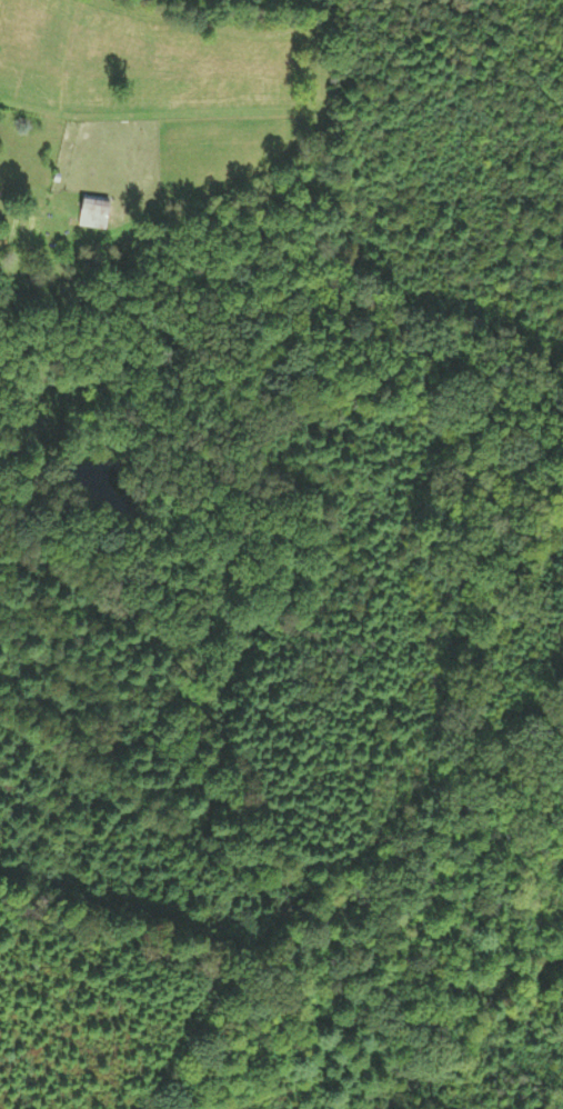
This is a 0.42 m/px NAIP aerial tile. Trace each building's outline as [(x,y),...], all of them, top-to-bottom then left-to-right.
[(80,228),(107,229),(109,197),(81,196),(80,228)]
